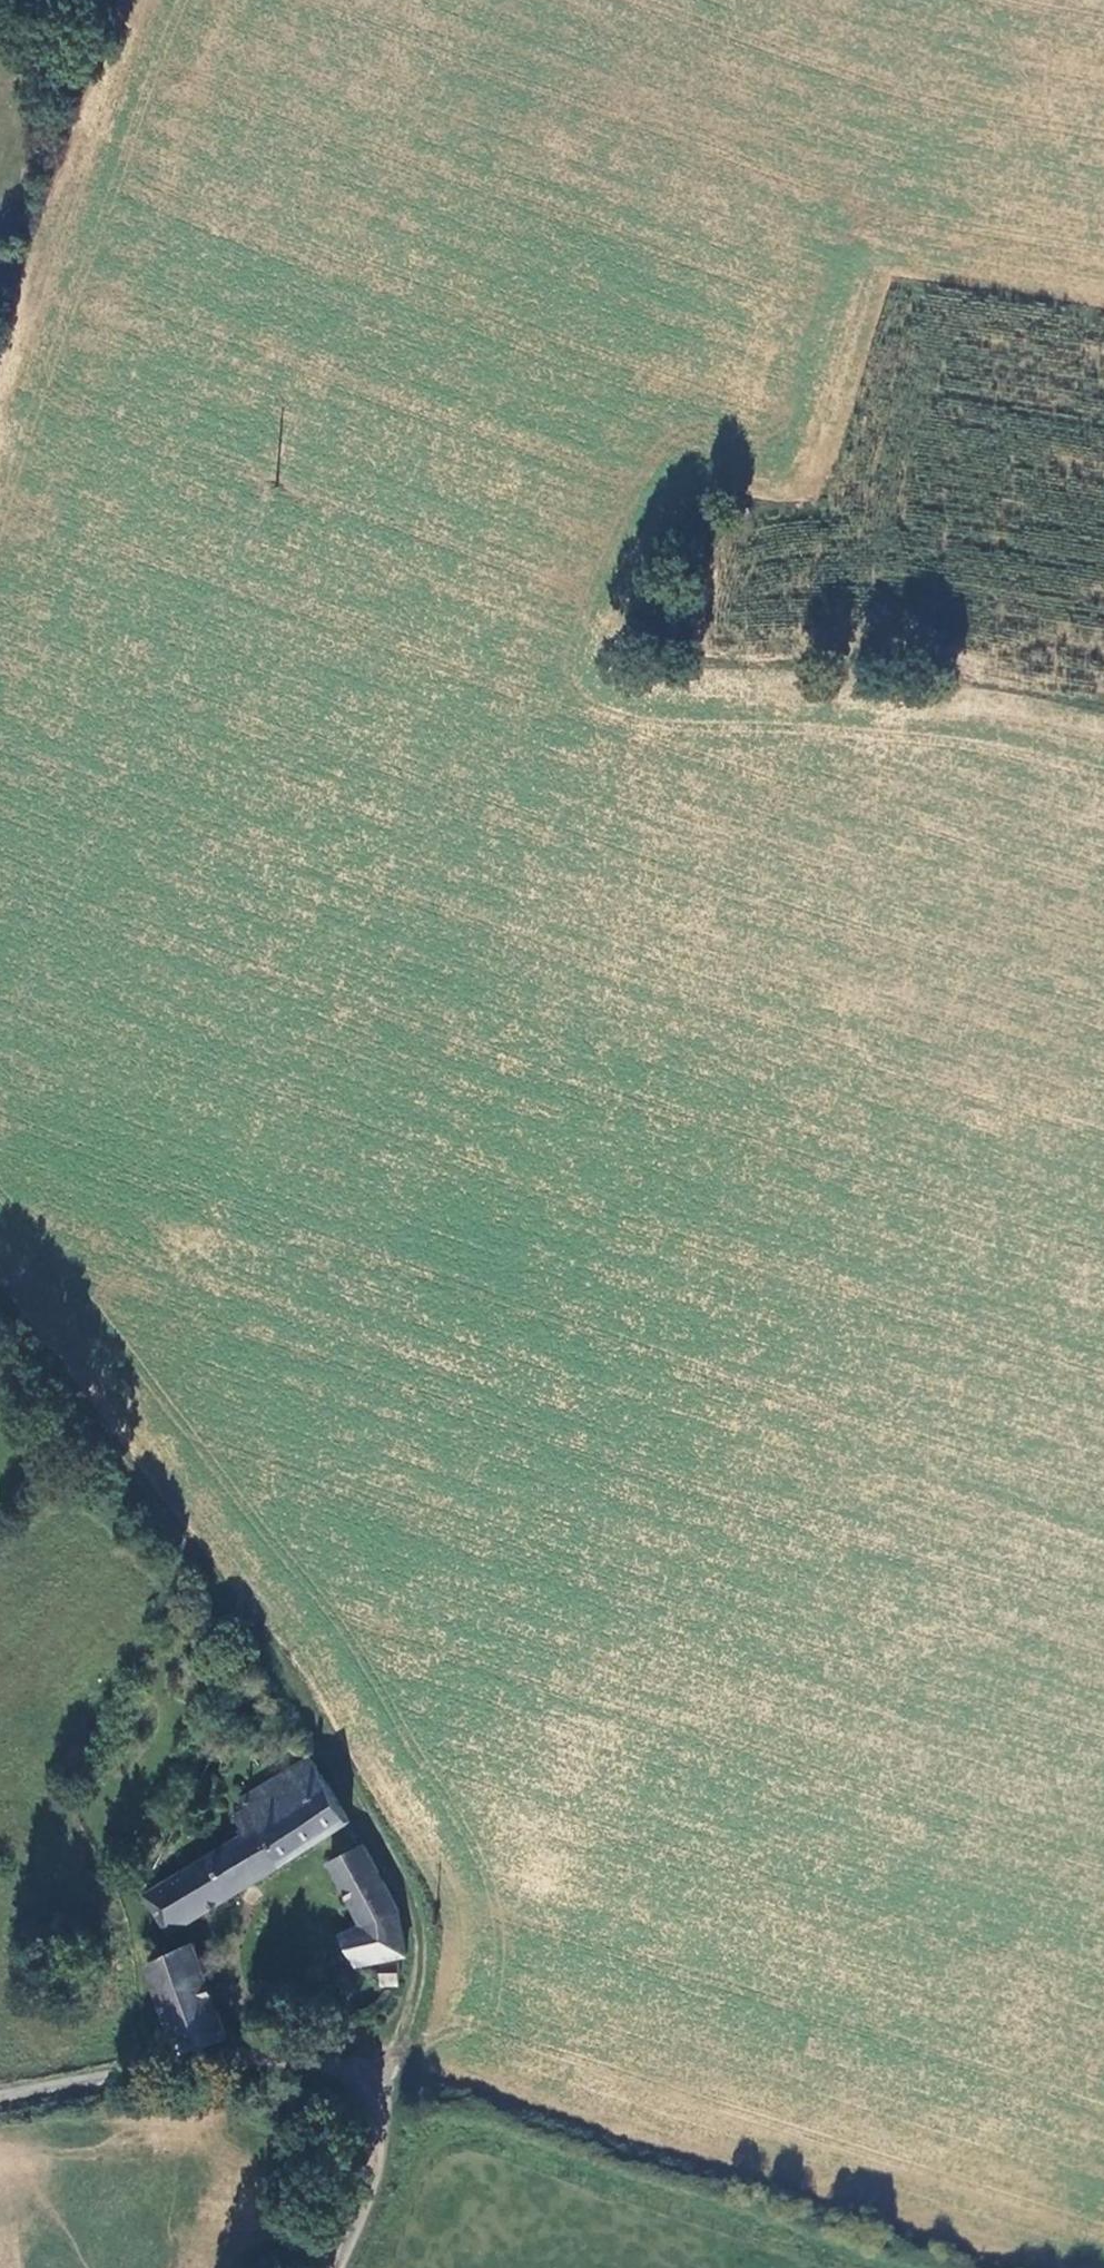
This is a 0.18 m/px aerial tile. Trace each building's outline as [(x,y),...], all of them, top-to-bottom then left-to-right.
[(346,1824),(308,1760),(242,1800),(259,1828),(147,1896),(168,1932),(346,1824)] [(393,1904),(358,1845),(329,1859),(361,1921),(339,1931),(359,1967),(405,1949),(402,1930),(393,1904)] [(191,1942),(141,1960),(176,2054),(226,2036),(191,1942)] [(389,1996),(397,1970),(383,1966),(376,1991),(389,1996)] [(256,2100),(241,2100),(242,2113),(253,2112),(256,2100)]
